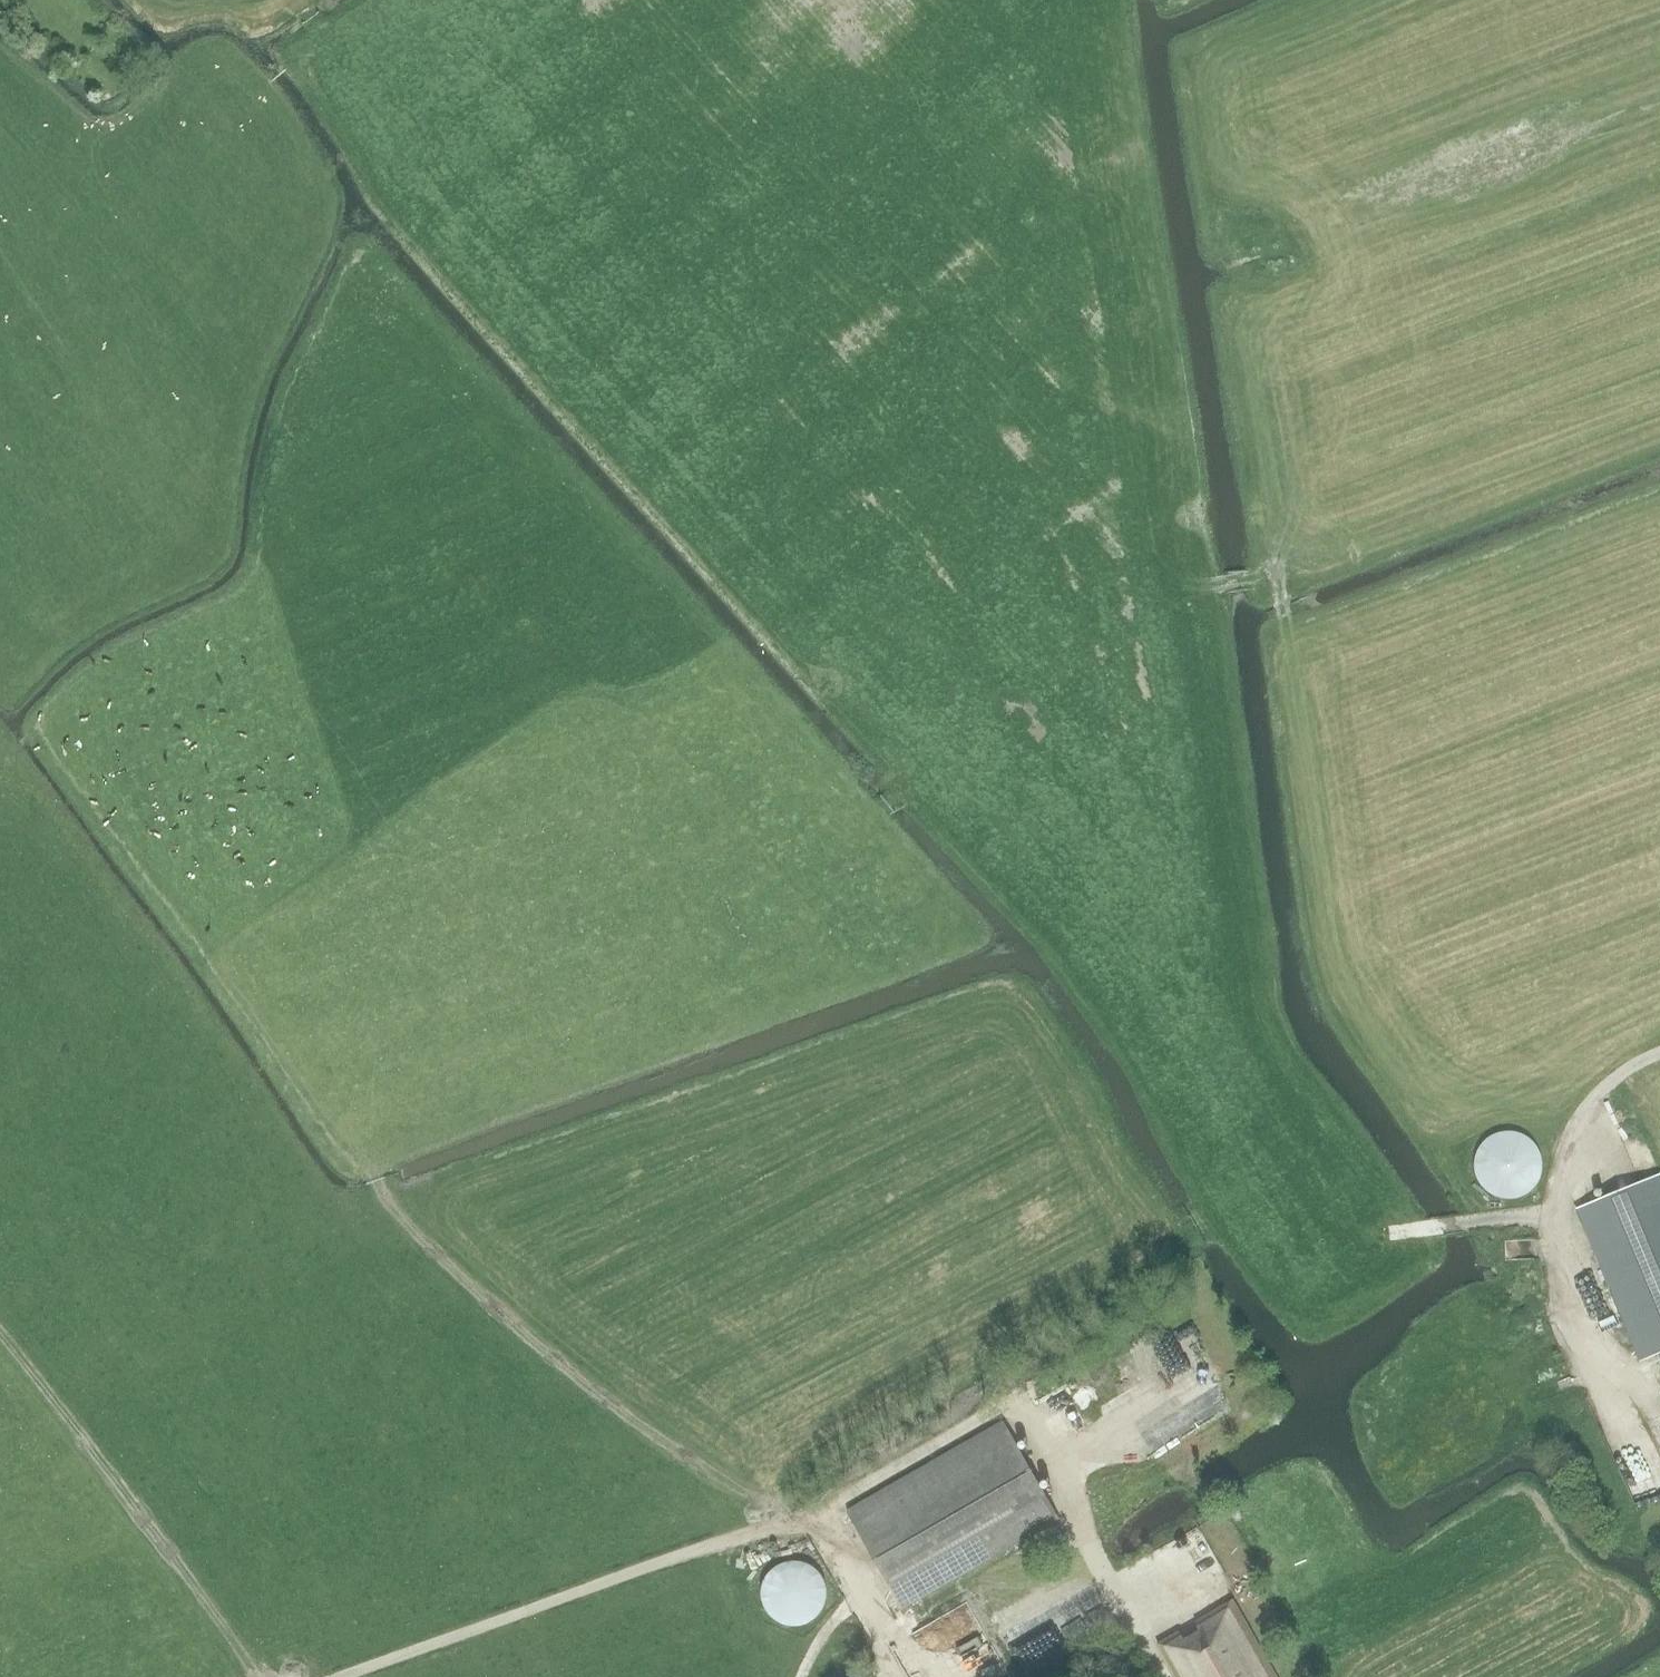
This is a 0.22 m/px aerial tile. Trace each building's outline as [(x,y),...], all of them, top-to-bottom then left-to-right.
[(1481,1147),(1479,1151),(1478,1154),(1477,1158),(1476,1164),(1477,1170),(1479,1176),(1482,1182),(1486,1187),(1491,1191),(1495,1194),(1502,1196),(1509,1198),(1515,1198),(1521,1196),(1527,1194),(1532,1191),(1535,1187),(1539,1182),(1541,1178),(1544,1172),(1544,1166),(1545,1161),(1544,1155),(1541,1149),(1539,1144),(1535,1140),(1531,1136),(1526,1134),(1522,1132),(1516,1131),(1511,1130),(1505,1130),(1501,1131),(1495,1133),(1490,1136),(1486,1139),(1483,1143),(1481,1147)] [(1577,1209),(1640,1360),(1658,1353),(1659,1357),(1659,1174),(1577,1209)] [(905,1609),(1060,1520),(1005,1422),(850,1511),(905,1609)] [(828,1598),(829,1588),(828,1584),(824,1577),(821,1572),(813,1566),(808,1563),(802,1561),(796,1561),(791,1562),(781,1565),(777,1567),(774,1570),(771,1573),(768,1577),(766,1581),(765,1586),(764,1590),(764,1595),(764,1601),(765,1605),(767,1610),(769,1614),(772,1617),(775,1620),(780,1623),(785,1625),(790,1627),(796,1627),(801,1627),(805,1626),(813,1622),(816,1620),(819,1616),(823,1612),(827,1605),(828,1598)] [(1234,1602),(1159,1645),(1177,1676),(1277,1676),(1234,1602)] [(970,1604),(945,1619),(958,1640),(933,1656),(946,1676),(1015,1676),(970,1604)]
